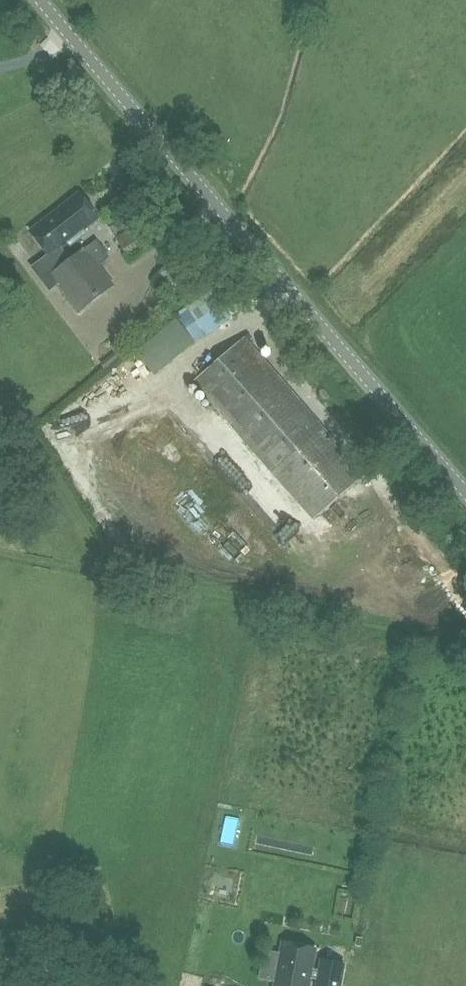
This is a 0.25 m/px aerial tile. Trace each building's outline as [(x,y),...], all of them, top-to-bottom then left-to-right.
[(109,257),(97,240),(86,248),(85,248),(70,259),(61,247),(99,219),(79,191),(29,228),(47,253),(30,265),(49,290),(58,283),(79,311),(113,285),(99,265),(109,257)] [(116,238),(125,254),(146,242),(136,226),(116,238)] [(195,342),(230,318),(211,290),(176,314),(195,342)] [(192,340),(174,318),(135,350),(154,373),(192,340)] [(245,336),(192,382),(312,519),(365,474),(245,336)] [(275,980),(274,985),(308,985),(309,978),(310,978),(310,977),(318,979),(316,985),(318,985),(339,985),(343,963),(321,959),(319,970),(311,969),(312,968),(311,968),(315,948),(282,942),(275,980)]
